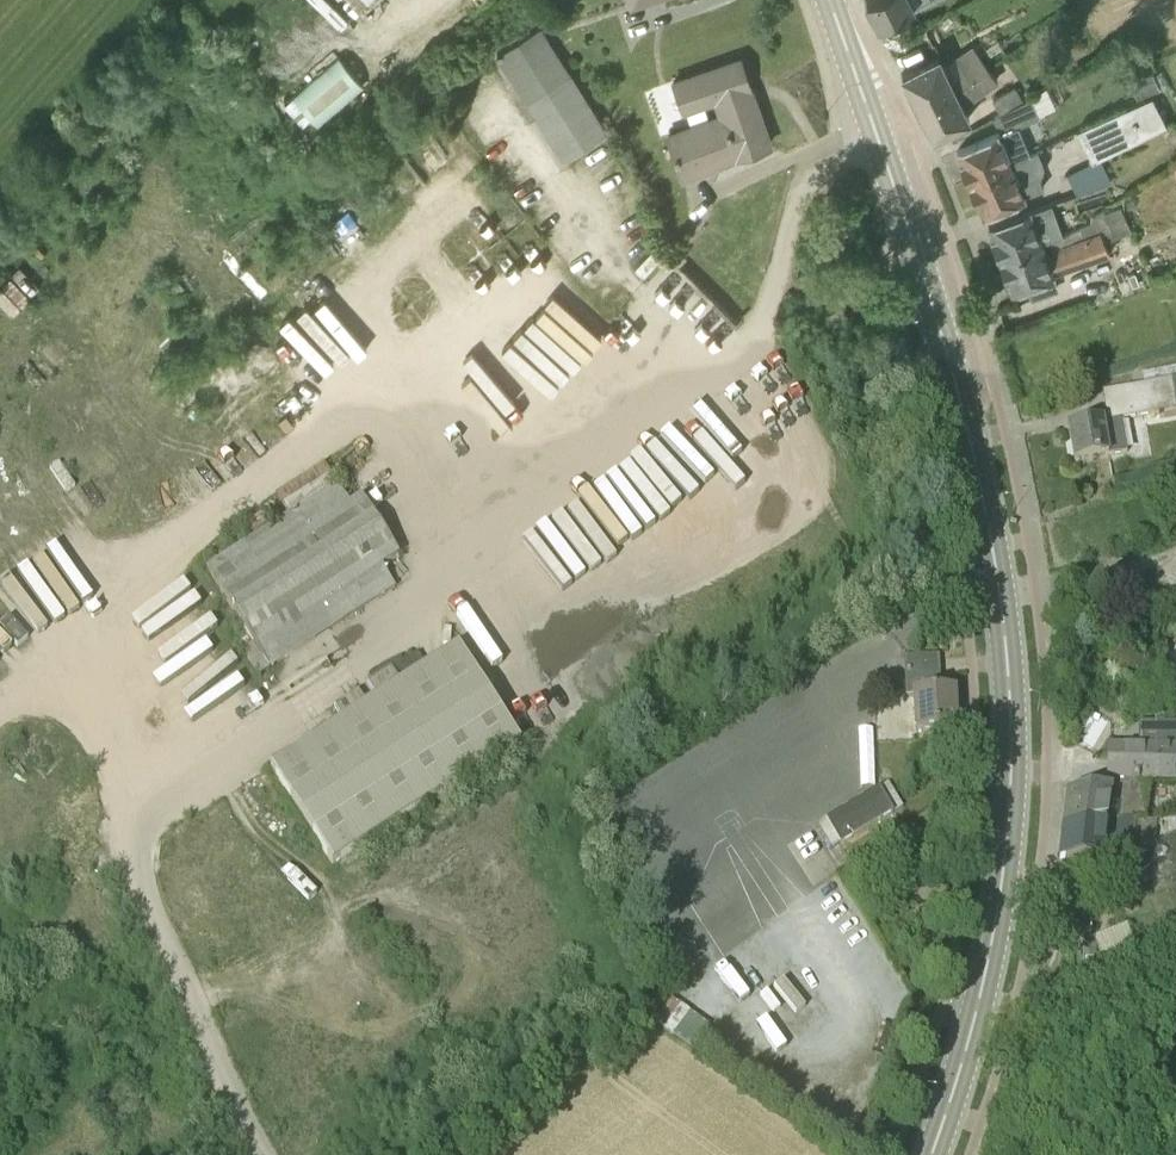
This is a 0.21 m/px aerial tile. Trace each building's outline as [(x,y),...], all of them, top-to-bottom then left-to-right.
[(864,1),(866,3),(868,8),(877,25),(927,0),(866,0),(864,1)] [(607,131),(571,74),(541,26),(494,55),(524,103),(527,101),(562,158),(607,131)] [(902,74),(901,74),(920,112),(960,93),(991,70),(973,44),(955,57),(945,64),(940,55),(902,74)] [(339,55),(293,95),(299,102),(319,125),(320,124),(364,84),(339,55)] [(716,114),(665,133),(680,176),(702,168),(700,161),(731,150),(734,157),(761,147),(742,93),(751,90),(740,58),(672,82),(683,114),(713,104),(716,114)] [(1138,101),(1152,94),(1161,90),(1150,67),(1127,78),(1138,101)] [(960,93),(920,112),(933,137),(971,116),(967,108),(973,104),(974,98),(998,81),(991,70),(960,93)] [(1000,112),(1023,99),(1016,86),(993,99),(1000,112)] [(1138,101),(1077,131),(1092,160),(1093,160),(1099,157),(1166,124),(1152,94),(1138,101)] [(993,116),(999,132),(1024,123),(1040,116),(1030,96),(1023,99),(1000,112),(993,116)] [(999,132),(956,151),(972,187),(1013,170),(1011,166),(1012,165),(1011,162),(1030,154),(1018,125),(999,132)] [(1013,170),(972,187),(981,208),(983,213),(1044,188),(1042,184),(1039,177),(1042,171),(1043,166),(1042,161),(1037,151),(1030,154),(1011,162),(1012,165),(1011,166),(1013,170)] [(1106,185),(1093,162),(1090,161),(1067,175),(1075,192),(1076,195),(1106,185)] [(1051,202),(987,228),(1000,258),(1042,242),(1050,239),(1063,233),(1051,202)] [(1042,242),(1000,258),(1012,289),(1027,283),(1053,274),(1108,253),(1104,242),(1132,230),(1120,205),(1106,212),(1105,207),(1098,211),(1091,217),(1090,222),(1063,233),(1050,239),(1051,243),(1054,249),(1046,252),(1044,246),(1042,242)] [(643,265),(651,272),(667,255),(659,248),(643,265)] [(843,307),(825,317),(831,328),(849,317),(843,307)] [(1067,429),(1073,463),(1126,452),(1121,422),(1175,412),(1175,366),(1142,372),(1144,384),(1103,391),(1101,392),(1104,421),(1067,429)] [(692,496),(772,443),(737,392),(658,445),(692,496)] [(80,501),(65,478),(51,488),(66,510),(80,501)] [(349,505),(335,484),(206,567),(252,643),(243,649),(260,675),(268,669),(270,671),(396,590),(382,569),(399,558),(360,498),(349,505)] [(641,544),(607,490),(533,537),(567,591),(641,544)] [(332,867),(521,745),(458,647),(269,769),(332,867)] [(936,655),(904,657),(906,697),(913,696),(915,732),(956,730),(956,723),(959,723),(958,710),(956,711),(955,692),(938,692),(936,655)] [(1107,782),(1149,782),(1149,780),(1175,780),(1175,725),(1140,724),(1139,747),(1109,746),(1107,782)] [(1150,782),(1149,782),(1107,782),(1107,794),(1066,799),(1064,814),(1062,835),(1084,832),(1085,828),(1136,822),(1145,821),(1150,782)] [(840,846),(894,812),(879,788),(825,821),(840,846)] [(1062,835),(1059,865),(1069,864),(1115,859),(1118,860),(1118,862),(1121,868),(1126,871),(1145,869),(1149,864),(1150,855),(1134,856),(1136,822),(1085,828),(1084,832),(1062,835)] [(1096,944),(1082,944),(1082,957),(1096,957),(1096,944)] [(677,1022),(689,1004),(679,998),(667,1016),(677,1022)]
